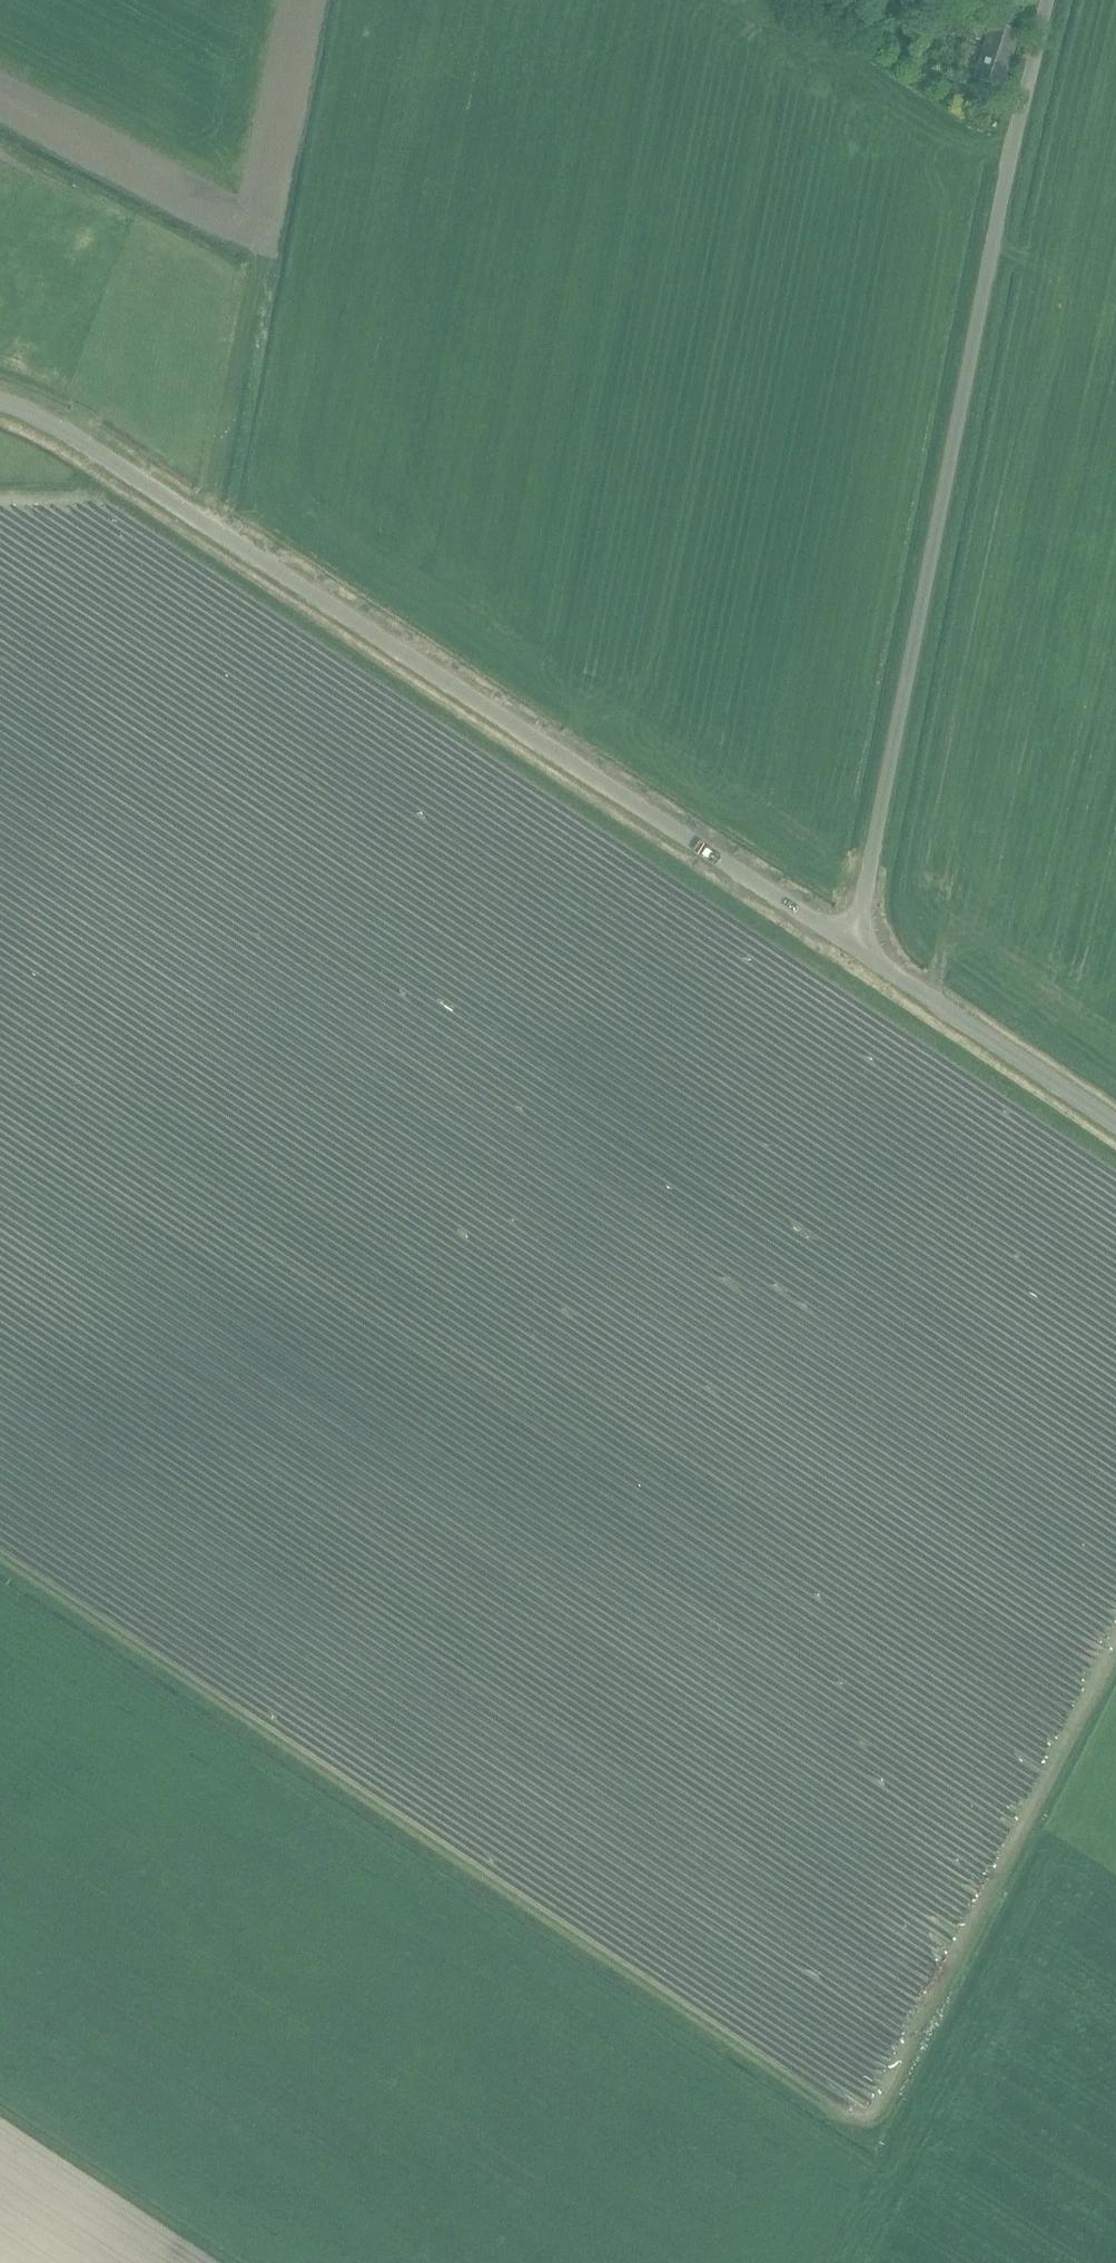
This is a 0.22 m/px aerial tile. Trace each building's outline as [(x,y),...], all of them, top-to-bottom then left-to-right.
[(1001,87),(1019,31),(1010,28),(1015,11),(999,6),(994,23),(981,19),(983,15),(942,2),(939,14),(947,17),(945,24),(965,30),(967,23),(992,31),(981,66),(976,65),(973,75),(977,77),(976,80),(1001,87)]
